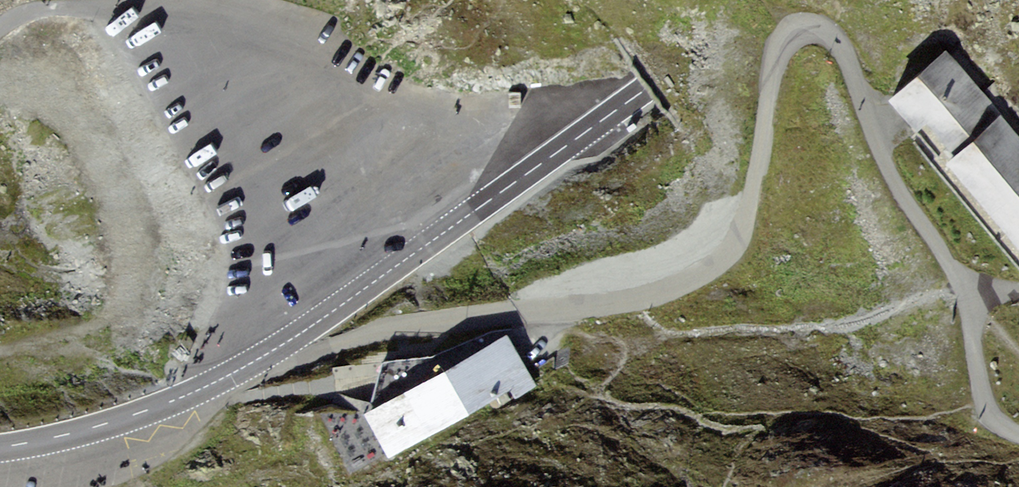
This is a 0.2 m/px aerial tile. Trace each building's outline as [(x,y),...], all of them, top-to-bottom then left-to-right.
[(1018,242),(1018,140),(945,51),(892,95),(915,123),(924,114),(958,154),(951,160),(1018,242)] [(510,385),(516,395),(533,385),(506,338),(434,379),(431,357),(382,363),(369,415),(390,452),(510,385)]
